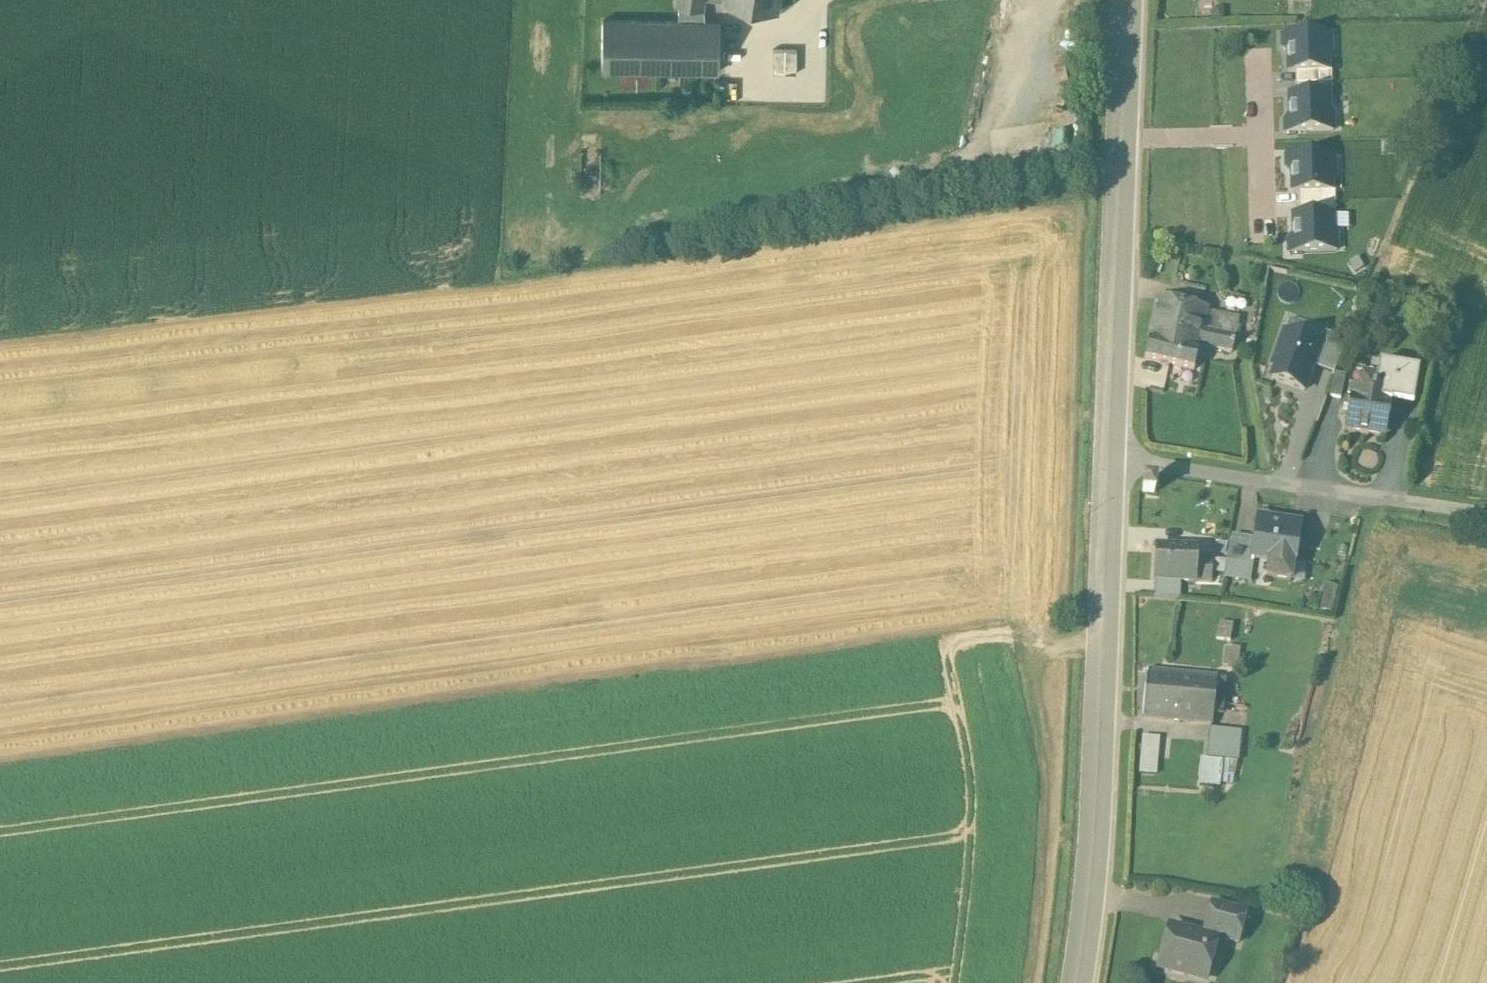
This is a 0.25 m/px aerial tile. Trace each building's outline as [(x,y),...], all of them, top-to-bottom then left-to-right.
[(722,2),(778,11),(779,0),(723,0),(722,2)] [(704,8),(679,4),(678,20),(704,20),(704,8)] [(678,20),(603,18),(602,69),(718,71),(719,20),(704,20),(678,20)] [(1330,35),(1283,37),(1283,48),(1288,53),(1289,72),(1295,72),(1328,71),(1327,56),(1331,53),(1330,35)] [(785,48),(773,48),(773,72),(785,72),(785,48)] [(797,48),(785,48),(785,72),(796,72),(797,48)] [(1328,71),(1295,72),(1296,84),(1332,83),(1331,71),(1328,71)] [(1332,83),(1296,84),(1296,96),(1329,95),(1333,95),(1332,83)] [(1329,95),(1296,96),(1290,97),(1290,116),(1285,122),(1285,133),(1333,131),(1333,114),(1329,110),(1329,95)] [(1334,155),(1286,157),(1286,168),(1291,173),(1292,192),(1298,192),(1331,191),(1331,176),(1334,173),(1334,155)] [(1331,191),(1298,192),(1299,204),(1335,203),(1335,191),(1331,191)] [(1335,203),(1299,204),(1299,216),(1332,215),(1336,215),(1335,203)] [(1332,215),(1299,216),(1293,217),(1293,236),(1289,242),(1289,253),(1337,251),(1336,234),(1333,230),(1332,215)] [(1162,300),(1154,340),(1201,354),(1203,346),(1209,348),(1207,356),(1229,363),(1242,323),(1162,300)] [(1269,380),(1306,393),(1322,346),(1284,333),(1269,380)] [(1154,340),(1151,339),(1145,359),(1195,374),(1201,354),(1154,340)] [(1371,377),(1354,375),(1351,396),(1350,395),(1344,431),(1385,437),(1393,393),(1398,367),(1396,367),(1395,374),(1391,370),(1387,366),(1381,365),(1373,364),(1371,377)] [(1419,371),(1398,367),(1393,393),(1414,396),(1419,371)] [(1346,376),(1334,373),(1329,397),(1341,399),(1346,376)] [(1277,439),(1264,440),(1266,457),(1278,456),(1277,439)] [(1153,482),(1145,481),(1144,482),(1143,484),(1142,492),(1154,494),(1155,484),(1156,484),(1156,481),(1153,481),(1153,482)] [(1302,527),(1260,521),(1254,559),(1273,561),(1271,580),(1291,583),(1294,564),(1296,565),(1302,527)] [(1249,540),(1233,537),(1228,562),(1244,566),(1249,540)] [(1197,548),(1155,548),(1155,581),(1179,581),(1197,581),(1197,580),(1212,580),(1212,574),(1212,572),(1212,562),(1197,562),(1197,548)] [(1228,562),(1212,562),(1212,572),(1226,574),(1228,562)] [(1244,566),(1228,562),(1226,574),(1225,578),(1241,581),(1244,566)] [(1179,581),(1156,581),(1156,598),(1179,600),(1179,581)] [(1335,588),(1325,586),(1320,611),(1330,613),(1335,588)] [(1233,625),(1219,623),(1217,639),(1230,641),(1233,625)] [(1240,649),(1224,648),(1222,667),(1238,668),(1240,649)] [(1216,679),(1148,673),(1143,717),(1212,724),(1216,679)] [(1241,733),(1210,730),(1207,760),(1223,761),(1238,762),(1241,733)] [(1160,739),(1141,737),(1138,773),(1157,775),(1160,739)] [(1207,760),(1201,759),(1198,787),(1221,789),(1223,761),(1207,760)] [(1246,915),(1212,905),(1204,934),(1203,934),(1201,935),(1218,939),(1238,945),(1246,915)] [(1197,937),(1170,930),(1159,969),(1199,979),(1205,957),(1209,958),(1215,953),(1218,939),(1201,935),(1197,937)]
